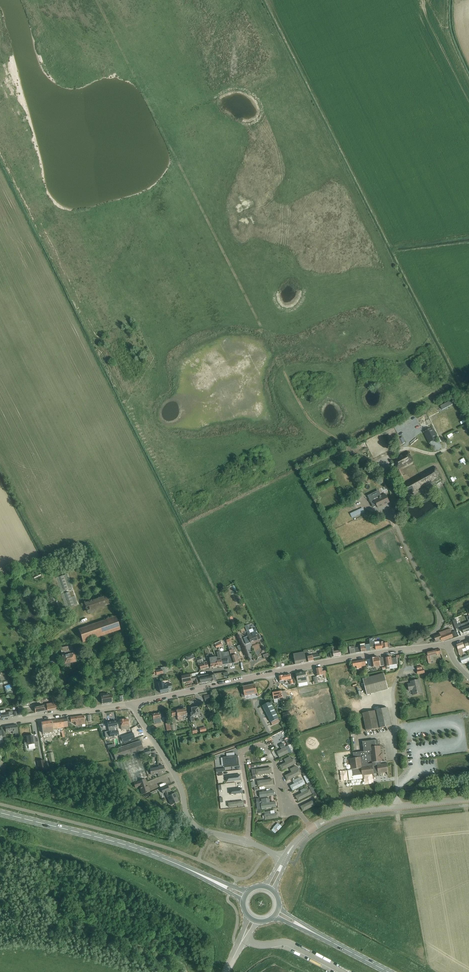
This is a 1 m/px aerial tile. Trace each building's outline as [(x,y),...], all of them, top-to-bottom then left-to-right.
[(438,438),(433,428),(426,413),(416,418),(428,443),(438,438)] [(406,465),(413,461),(408,452),(393,460),(397,470),(406,465)] [(363,473),(368,471),(364,462),(359,464),(363,473)] [(403,485),(409,494),(441,476),(436,467),(409,482),(403,485)] [(376,492),(368,496),(370,501),(369,501),(370,503),(371,502),(373,508),(377,506),(379,508),(390,503),(386,494),(382,496),(380,493),(377,494),(376,492)] [(364,507),(351,513),(353,518),(366,511),(364,507)] [(70,573),(59,576),(66,607),(78,605),(70,573)] [(110,594),(86,601),(89,612),(113,605),(110,594)] [(78,629),(83,643),(120,630),(116,616),(78,629)] [(462,628),(461,625),(459,619),(452,621),(458,635),(461,634),(459,630),(462,629),(462,628)] [(466,627),(464,623),(461,625),(462,628),(462,629),(464,633),(468,632),(468,626),(466,627)] [(248,635),(251,643),(258,640),(256,635),(257,635),(256,632),(257,631),(256,629),(253,630),(253,629),(250,630),(247,625),(244,626),(248,635)] [(434,636),(436,641),(441,639),(442,641),(444,640),(444,641),(453,637),(450,629),(441,632),(442,634),(434,636)] [(465,647),(464,642),(457,645),(459,656),(464,654),(462,648),(465,647)] [(360,645),(361,647),(356,648),(356,646),(355,646),(356,653),(362,652),(367,651),(366,647),(365,647),(365,645),(365,644),(360,645)] [(69,663),(75,662),(72,646),(60,648),(62,657),(64,664),(65,664),(65,666),(69,665),(69,663)] [(330,647),(331,658),(342,656),(341,651),(334,652),(333,647),(330,647)] [(427,658),(429,664),(431,663),(429,656),(437,654),(437,655),(441,654),(440,649),(426,652),(426,653),(427,658)] [(232,650),(229,651),(231,655),(233,663),(233,664),(239,662),(237,655),(235,655),(233,650),(232,650)] [(229,664),(233,663),(231,655),(227,656),(224,657),(224,651),(220,652),(221,657),(222,665),(229,664)] [(296,664),(307,662),(305,653),(294,655),(295,659),(292,660),(293,665),(296,664)] [(313,658),(319,657),(319,654),(310,655),(310,657),(308,657),(309,662),(314,661),(313,658)] [(216,656),(210,657),(212,667),(218,666),(217,661),(216,658),(216,656)] [(391,657),(385,658),(387,669),(390,669),(389,666),(392,665),(397,665),(397,664),(396,658),(391,659),(391,657)] [(199,665),(201,670),(209,668),(207,661),(204,662),(204,661),(202,661),(201,658),(197,659),(198,665),(199,665)] [(384,666),(383,659),(379,659),(379,658),(370,659),(372,668),(384,666)] [(365,660),(361,661),(353,662),(354,667),(356,666),(356,668),(357,667),(357,669),(362,668),(361,666),(366,666),(365,660)] [(324,677),(325,678),(328,678),(326,671),(322,671),(322,668),(315,669),(317,676),(321,676),(321,677),(324,677)] [(296,674),(298,683),(307,682),(305,672),(296,674)] [(209,675),(198,676),(199,683),(201,683),(211,681),(211,682),(216,681),(215,675),(214,674),(209,675)] [(363,679),(367,694),(388,688),(384,674),(363,679)] [(199,683),(198,676),(192,677),(192,675),(182,677),(183,683),(187,682),(187,683),(188,684),(190,683),(190,682),(195,681),(196,685),(200,684),(199,683)] [(284,681),(291,679),(290,675),(279,677),(280,683),(285,684),(284,681)] [(410,681),(411,684),(408,684),(409,691),(412,690),(413,695),(422,693),(419,680),(410,681)] [(11,683),(5,685),(8,693),(14,692),(11,683)] [(158,684),(160,693),(168,692),(168,689),(172,689),(171,684),(164,685),(163,683),(158,684)] [(245,696),(257,694),(255,685),(243,687),(244,693),(241,693),(242,698),(245,697),(245,696)] [(281,692),(273,693),(274,700),(275,703),(279,703),(284,702),(283,700),(288,700),(286,691),(281,692)] [(108,695),(107,694),(102,694),(102,693),(100,694),(102,704),(112,703),(111,695),(108,695)] [(262,706),(272,725),(280,721),(270,702),(262,706)] [(34,707),(35,713),(57,709),(56,703),(47,704),(47,705),(44,706),(34,707)] [(193,717),(199,716),(198,707),(191,708),(192,713),(190,713),(191,717),(190,717),(191,722),(194,721),(193,717)] [(392,726),(388,708),(362,713),(366,731),(392,726)] [(185,709),(171,711),(172,717),(177,716),(178,720),(182,719),(184,719),(183,717),(187,716),(187,712),(186,712),(185,709)] [(5,710),(0,711),(1,714),(1,718),(1,719),(4,718),(9,717),(9,716),(12,716),(11,712),(5,713),(5,710)] [(152,714),(154,724),(161,723),(159,713),(152,714)] [(67,719),(67,723),(75,722),(76,725),(82,725),(82,724),(85,724),(84,716),(70,717),(67,718),(67,719)] [(67,723),(67,719),(56,720),(51,721),(41,723),(43,734),(49,732),(49,730),(52,729),(57,728),(57,729),(61,728),(68,727),(67,723)] [(129,729),(128,719),(123,720),(120,721),(121,730),(129,729)] [(109,729),(109,731),(104,732),(105,738),(119,735),(117,722),(108,724),(109,729)] [(5,727),(6,733),(12,732),(13,734),(15,734),(16,738),(19,737),(18,733),(17,725),(5,727)] [(286,730),(273,734),(276,741),(288,736),(286,730)] [(133,732),(125,735),(127,740),(134,738),(133,732)] [(34,744),(35,746),(38,746),(37,738),(34,739),(34,736),(27,737),(27,741),(24,741),(25,745),(28,745),(34,744)] [(383,746),(378,746),(378,740),(362,742),(364,751),(353,753),(353,756),(354,756),(354,758),(347,759),(347,760),(351,760),(352,769),(348,769),(349,770),(352,770),(353,775),(352,776),(353,777),(354,776),(362,775),(363,778),(364,778),(363,775),(372,774),(373,777),(374,777),(374,773),(378,772),(378,776),(379,776),(379,773),(387,772),(387,775),(388,775),(387,764),(381,765),(381,762),(381,761),(381,759),(383,759),(382,753),(380,754),(380,747),(383,746)] [(140,741),(112,751),(111,749),(108,750),(112,761),(128,756),(129,758),(114,763),(118,774),(124,772),(128,784),(134,782),(135,783),(133,783),(135,788),(139,787),(142,795),(149,792),(145,779),(136,782),(136,781),(147,778),(139,755),(137,755),(136,753),(144,750),(140,741)] [(277,760),(292,753),(289,748),(275,755),(277,760)] [(238,756),(223,757),(224,766),(239,765),(238,756)] [(284,760),(285,763),(280,765),(282,771),(297,763),(294,758),(291,760),(290,757),(284,760)] [(38,761),(39,771),(46,769),(44,760),(38,761)] [(150,770),(151,775),(157,774),(158,776),(162,775),(161,773),(164,772),(163,766),(158,767),(158,768),(150,770)] [(290,769),(291,772),(285,776),(288,781),(302,774),(299,768),(298,769),(296,766),(290,769)] [(256,776),(272,773),(271,767),(255,770),(256,776)] [(303,777),(304,779),(299,781),(298,778),(292,780),(294,784),(290,786),(293,791),(310,783),(306,775),(304,777),(303,777)] [(258,787),(274,785),(273,779),(257,781),(258,787)] [(163,793),(165,793),(167,797),(171,805),(178,802),(175,793),(171,795),(167,786),(161,789),(163,793)] [(300,791),(301,793),(295,796),(298,801),(312,794),(310,789),(307,790),(306,788),(300,791)] [(259,792),(260,798),(274,796),(274,790),(259,792)] [(261,799),(261,804),(260,804),(261,810),(276,808),(275,802),(270,802),(269,798),(261,799)] [(300,806),(303,812),(317,805),(315,799),(300,806)] [(264,812),(264,815),(263,815),(264,820),(278,818),(277,813),(270,814),(270,811),(264,812)] [(274,828),(272,830),(275,833),(277,831),(277,832),(282,827),(280,825),(278,823),(273,828),(274,828)]
